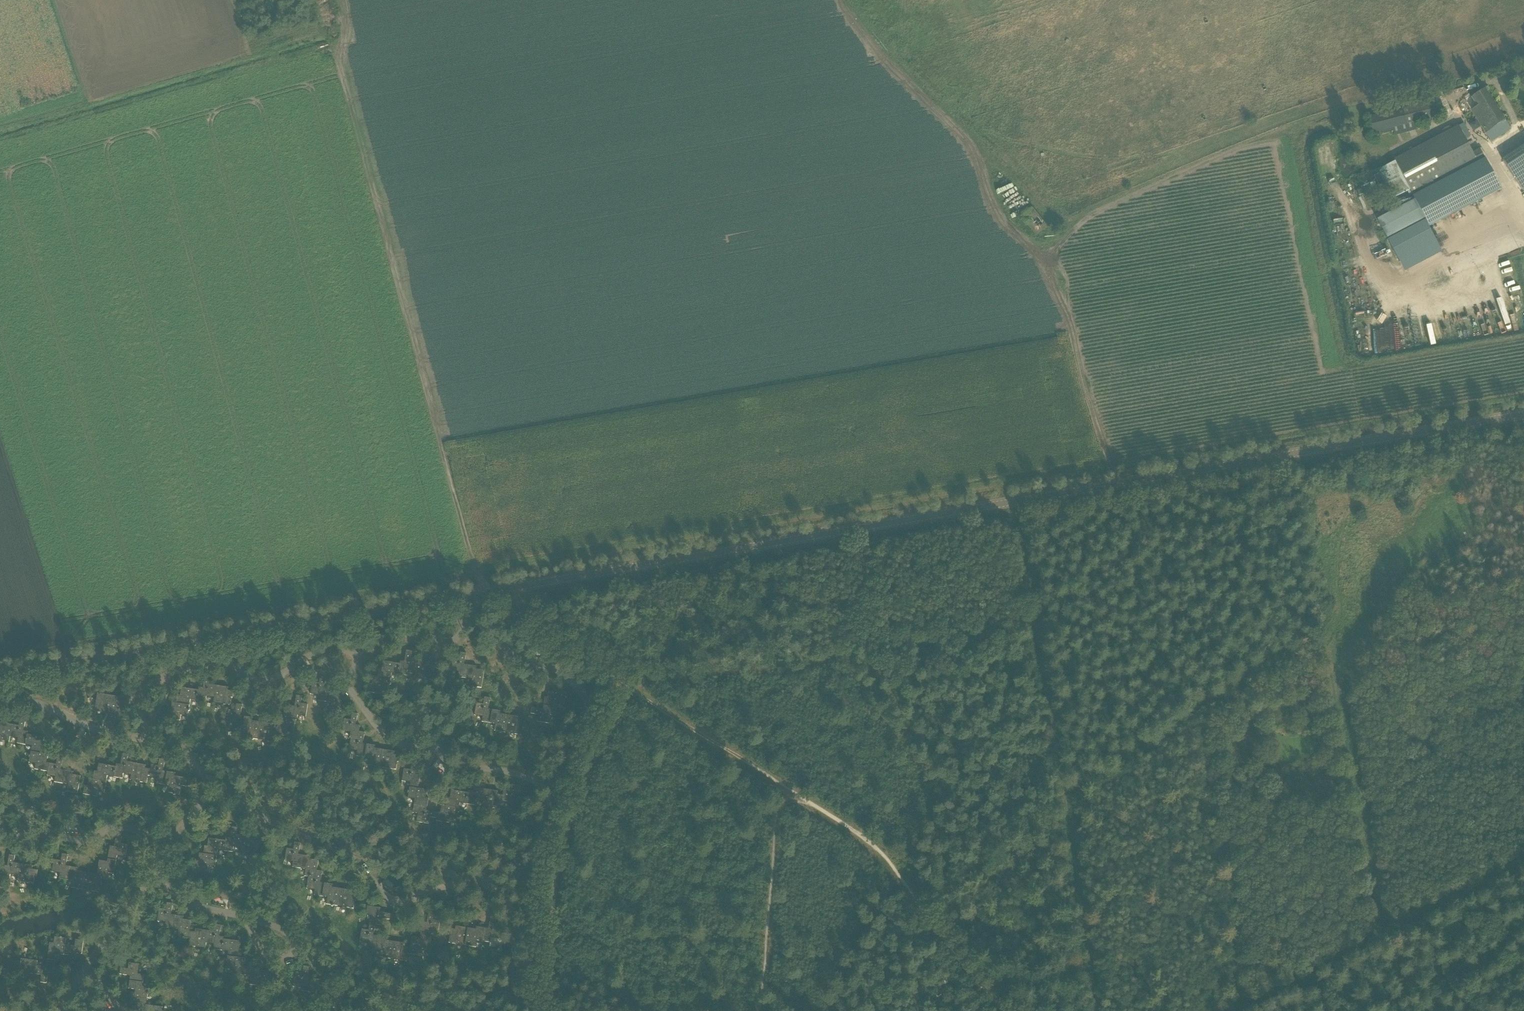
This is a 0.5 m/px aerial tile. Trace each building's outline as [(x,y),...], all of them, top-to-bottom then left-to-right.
[(1490,140),(1509,127),(1485,89),(1471,97),(1477,106),(1471,110),(1490,140)] [(1372,136),(1414,126),(1414,123),(1439,117),(1435,101),(1368,117),(1372,136)] [(1425,219),(1429,227),(1501,189),(1496,179),(1480,149),(1472,152),(1458,126),(1394,160),(1378,169),(1393,198),(1410,189),(1413,196),(1413,195),(1415,199),(1377,219),(1387,238),(1425,219)] [(1502,159),(1514,177),(1523,191),(1521,187),(1523,185),(1523,145),(1502,159)] [(1388,190),(1379,173),(1374,176),(1383,193),(1388,190)] [(1439,251),(1423,221),(1386,241),(1402,271),(1439,251)] [(1444,299),(1353,314),(1361,356),(1452,340),(1444,299)] [(1519,328),(1516,319),(1510,320),(1505,304),(1497,306),(1507,333),(1519,328)] [(407,669),(415,671),(417,660),(411,659),(412,652),(406,651),(404,662),(400,662),(400,664),(398,675),(407,676),(407,669)] [(458,678),(466,679),(468,666),(464,665),(465,654),(459,653),(458,660),(451,659),(450,670),(458,671),(458,678)] [(417,660),(415,671),(414,678),(431,680),(432,672),(434,673),(435,666),(428,665),(429,662),(417,660)] [(476,667),(468,666),(466,679),(472,679),(471,687),(475,688),(477,688),(482,688),(484,671),(476,670),(476,667)] [(317,701),(326,702),(328,689),(324,688),(325,677),(319,676),(318,683),(312,682),(310,693),(318,694),(317,701)] [(206,695),(214,696),(216,686),(209,685),(210,678),(204,677),(203,688),(199,687),(198,690),(197,700),(205,701),(206,695)] [(216,686),(214,696),(213,703),(230,706),(231,698),(232,698),(233,691),(227,691),(228,687),(216,686)] [(178,695),(176,703),(190,705),(190,699),(197,700),(198,690),(181,687),(180,695),(178,695)] [(336,690),(328,689),(326,702),(332,703),(330,710),(335,711),(335,712),(336,712),(337,711),(341,712),(343,695),(335,693),(336,690)] [(109,719),(117,720),(121,697),(98,693),(95,712),(110,714),(109,719)] [(288,720),(295,721),(297,721),(298,715),(306,716),(308,705),(301,704),(302,697),(296,696),(294,708),(290,707),(289,712),(288,720)] [(482,722),(490,723),(492,710),(488,709),(490,698),(484,697),(483,704),(476,703),(474,714),(483,715),(482,722)] [(188,716),(190,705),(176,703),(172,702),(171,710),(168,710),(167,719),(180,721),(181,714),(188,715),(187,716),(188,716)] [(242,730),(244,717),(240,717),(242,705),(236,705),(235,712),(228,711),(226,721),(234,723),(234,729),(242,730)] [(500,711),(492,710),(490,723),(496,724),(495,731),(499,732),(499,733),(501,733),(501,732),(505,733),(508,716),(500,714),(500,711)] [(288,720),(289,712),(284,711),(282,723),(278,722),(277,728),(276,735),(284,736),(285,730),(294,731),(295,721),(288,720)] [(358,740),(359,732),(360,727),(356,726),(357,715),(351,714),(350,721),(343,720),(342,731),(350,732),(349,739),(350,739),(358,740)] [(508,716),(505,733),(521,736),(523,728),(524,728),(525,722),(519,721),(520,717),(508,716)] [(253,740),(257,740),(259,723),(252,721),(252,718),(244,717),(242,730),(248,731),(247,739),(251,739),(251,740),(253,740)] [(18,726),(12,725),(10,735),(18,737),(16,743),(25,745),(27,734),(27,732),(23,731),(25,720),(19,719),(18,726)] [(10,735),(12,725),(0,723),(0,741),(8,742),(10,735)] [(275,735),(276,735),(277,728),(271,728),(272,724),(259,723),(257,740),(274,743),(275,735)] [(364,733),(359,732),(358,740),(350,739),(349,749),(357,750),(356,757),(365,758),(367,745),(363,744),(364,733)] [(32,746),(31,752),(44,754),(45,746),(42,745),(44,737),(27,734),(25,745),(32,746)] [(380,768),(383,750),(375,749),(375,746),(367,745),(365,758),(371,759),(370,766),(374,767),(376,768),(376,767),(380,768)] [(394,752),(383,750),(380,768),(396,770),(397,762),(399,762),(400,756),(394,755),(394,752)] [(47,772),(49,763),(47,763),(48,755),(44,754),(31,752),(30,756),(29,756),(29,758),(30,758),(29,762),(36,763),(35,769),(47,772)] [(123,772),(131,774),(133,763),(127,762),(129,755),(123,753),(121,765),(116,764),(116,767),(115,766),(113,777),(122,779),(123,772)] [(54,782),(63,783),(65,770),(61,770),(63,759),(57,757),(56,764),(49,763),(47,772),(47,774),(55,775),(54,782)] [(157,784),(166,785),(168,772),(164,771),(166,760),(160,759),(158,766),(152,764),(151,769),(150,769),(149,776),(158,777),(157,784)] [(94,772),(93,780),(106,782),(107,776),(113,777),(115,766),(99,763),(97,772),(94,772)] [(149,776),(150,769),(145,768),(146,765),(133,763),(131,774),(130,781),(147,783),(148,776),(149,776)] [(408,787),(417,789),(419,776),(415,775),(417,764),(411,763),(409,770),(403,769),(401,780),(409,781),(408,787)] [(65,770),(63,783),(68,784),(67,792),(71,792),(71,793),(73,793),(77,793),(81,776),(72,775),(73,772),(65,770)] [(181,786),(182,786),(184,777),(175,776),(176,773),(168,772),(166,785),(171,786),(170,794),(175,794),(174,795),(176,795),(177,795),(179,795),(181,786)] [(105,786),(106,782),(93,780),(88,779),(87,788),(84,787),(82,796),(96,798),(97,792),(104,793),(105,788),(106,789),(106,787),(105,786)] [(483,800),(485,789),(479,788),(480,781),(474,780),(472,791),(468,790),(468,793),(466,803),(474,805),(476,798),(483,800)] [(417,789),(408,787),(408,791),(407,791),(407,793),(407,798),(414,799),(413,805),(426,807),(427,799),(425,798),(426,790),(417,789)] [(501,802),(502,795),(497,794),(497,791),(485,789),(483,800),(482,806),(499,809),(500,801),(501,802)] [(459,802),(466,803),(468,793),(450,790),(449,798),(446,798),(445,806),(458,808),(459,802)] [(426,807),(413,805),(412,813),(418,814),(417,823),(427,824),(429,818),(435,819),(436,813),(425,811),(426,807)] [(457,812),(458,808),(445,806),(440,805),(439,813),(436,813),(435,819),(435,821),(448,823),(449,817),(456,818),(457,814),(458,814),(458,812),(457,812)] [(234,846),(242,847),(243,836),(237,835),(238,828),(232,827),(230,838),(226,838),(226,840),(224,851),(233,852),(234,846)] [(121,844),(122,837),(117,836),(115,847),(110,847),(108,860),(116,862),(118,855),(125,856),(125,857),(126,857),(128,845),(121,844)] [(261,841),(255,841),(256,837),(243,836),(242,847),(241,854),(257,856),(258,848),(260,848),(261,841)] [(205,846),(204,854),(217,856),(218,850),(224,851),(226,840),(209,838),(208,846),(205,846)] [(292,868),(300,869),(302,856),(298,855),(300,844),(294,843),(293,850),(286,849),(284,860),(293,861),(292,868)] [(68,880),(70,867),(66,866),(68,854),(62,853),(61,861),(54,860),(52,871),(60,872),(59,879),(68,880)] [(217,856),(204,854),(199,853),(198,861),(195,861),(194,869),(207,871),(208,865),(216,866),(216,862),(217,862),(217,860),(216,860),(217,856)] [(10,874),(18,875),(20,864),(14,863),(15,856),(9,855),(7,866),(2,866),(2,868),(0,879),(9,880),(10,874)] [(316,871),(317,871),(318,861),(310,860),(310,857),(302,856),(300,869),(306,870),(305,877),(308,878),(308,877),(315,878),(316,871)] [(116,862),(108,860),(108,863),(99,861),(97,874),(96,878),(103,879),(108,880),(108,879),(107,879),(108,873),(114,874),(116,862)] [(20,864),(18,875),(17,882),(34,885),(35,877),(37,877),(38,871),(32,870),(32,866),(20,864)] [(82,890),(85,872),(78,871),(79,868),(70,867),(68,880),(73,881),(72,889),(76,889),(76,890),(78,890),(82,890)] [(314,896),(322,897),(324,884),(320,883),(322,872),(317,871),(316,871),(315,878),(308,877),(308,878),(307,888),(315,889),(314,896)] [(96,878),(97,874),(85,872),(82,890),(99,893),(100,885),(102,885),(103,879),(96,878)] [(334,906),(338,907),(340,889),(332,888),(333,885),(324,884),(322,897),(329,898),(328,905),(332,906),(332,907),(334,907),(334,906)] [(352,891),(340,889),(338,907),(354,909),(355,901),(357,902),(358,895),(352,894),(352,891)] [(165,927),(174,928),(176,915),(172,915),(173,904),(167,903),(166,910),(159,909),(158,920),(166,921),(165,927)] [(371,916),(369,924),(375,925),(375,924),(382,926),(383,919),(391,920),(391,914),(380,912),(381,907),(367,905),(366,914),(371,915),(371,916)] [(420,936),(429,937),(430,931),(438,932),(440,921),(433,920),(434,913),(428,912),(426,923),(422,923),(420,936)] [(189,938),(190,932),(191,920),(183,919),(184,917),(176,915),(174,928),(179,929),(178,937),(183,937),(183,938),(185,938),(189,938)] [(484,928),(482,941),(490,943),(490,947),(502,948),(504,939),(500,939),(502,927),(495,926),(496,919),(490,918),(488,929),(484,928)] [(374,936),(375,925),(369,924),(368,931),(361,930),(360,941),(368,942),(367,948),(375,949),(377,937),(374,936)] [(208,931),(206,942),(214,943),(213,949),(222,950),(223,940),(224,937),(220,937),(221,926),(215,925),(214,932),(208,931)] [(464,946),(467,929),(456,927),(455,930),(449,929),(448,936),(449,936),(448,944),(464,946)] [(482,941),(484,928),(476,927),(475,930),(467,929),(464,946),(469,947),(468,948),(470,948),(471,947),(475,948),(476,940),(482,941)] [(195,932),(190,932),(189,938),(190,938),(189,946),(205,948),(206,942),(208,931),(196,929),(195,932)] [(427,949),(429,937),(420,936),(420,938),(412,937),(410,948),(409,954),(413,955),(413,956),(415,956),(415,955),(420,956),(421,948),(427,949)] [(49,943),(47,959),(56,961),(56,956),(60,957),(61,955),(64,955),(65,945),(66,939),(62,938),(62,937),(60,937),(60,938),(54,937),(53,943),(49,943)] [(387,959),(390,959),(393,942),(385,941),(386,938),(377,937),(375,949),(382,950),(380,958),(385,959),(387,959)] [(77,953),(82,954),(84,941),(75,940),(75,946),(65,945),(64,955),(70,956),(69,963),(75,964),(77,953)] [(223,940),(222,950),(229,951),(228,957),(241,959),(242,951),(239,950),(240,942),(223,940)] [(409,954),(410,948),(405,947),(405,944),(393,942),(390,959),(407,962),(408,954),(409,954)] [(20,962),(18,976),(27,977),(27,973),(30,973),(30,974),(36,975),(37,964),(37,961),(21,959),(20,962)] [(54,973),(56,961),(47,959),(46,966),(37,964),(36,975),(41,976),(40,983),(47,984),(47,983),(48,973),(54,973)] [(13,975),(18,976),(20,962),(4,960),(2,977),(10,978),(11,974),(13,974),(13,975)] [(139,965),(129,963),(128,969),(121,968),(120,974),(131,976),(130,981),(143,983),(144,976),(138,975),(139,965)] [(301,991),(310,992),(312,979),(307,978),(309,967),(303,966),(302,973),(295,972),(294,983),(302,984),(301,991)] [(143,983),(130,981),(129,989),(136,990),(135,993),(132,993),(131,997),(147,999),(148,995),(149,995),(149,993),(148,993),(149,988),(142,986),(143,983)] [(146,1005),(147,999),(131,997),(130,1004),(134,1005),(134,1008),(133,1007),(132,1010),(145,1010),(146,1005)]
